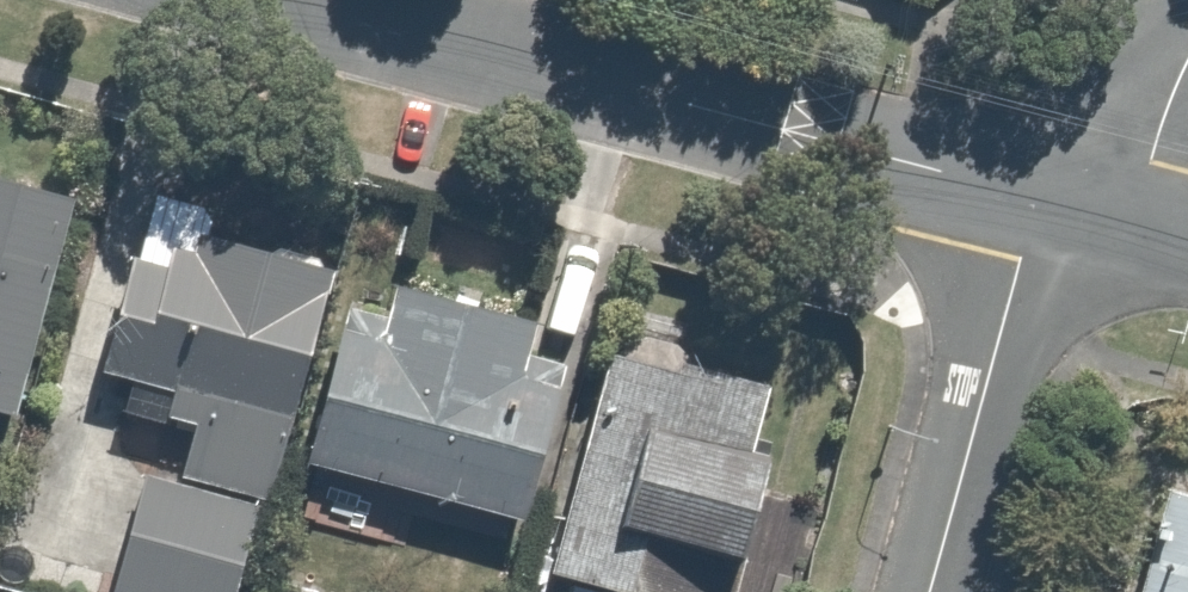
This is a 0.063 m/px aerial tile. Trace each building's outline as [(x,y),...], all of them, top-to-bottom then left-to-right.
[(58,197),(0,182),(0,417),(58,197)] [(333,270),(140,208),(87,372),(121,383),(114,404),(186,427),(172,472),(258,500),(333,270)] [(386,346),(336,331),(299,458),(514,522),(556,383),(506,369),(523,311),(407,276),(386,346)] [(596,349),(543,568),(601,582),(599,591),(714,591),(749,447),(737,443),(751,386),(596,349)] [(134,500),(108,591),(109,591),(219,591),(243,510),(159,485),(153,506),(134,500)] [(1154,487),(1126,591),(1187,591),(1187,496),(1154,487)]
